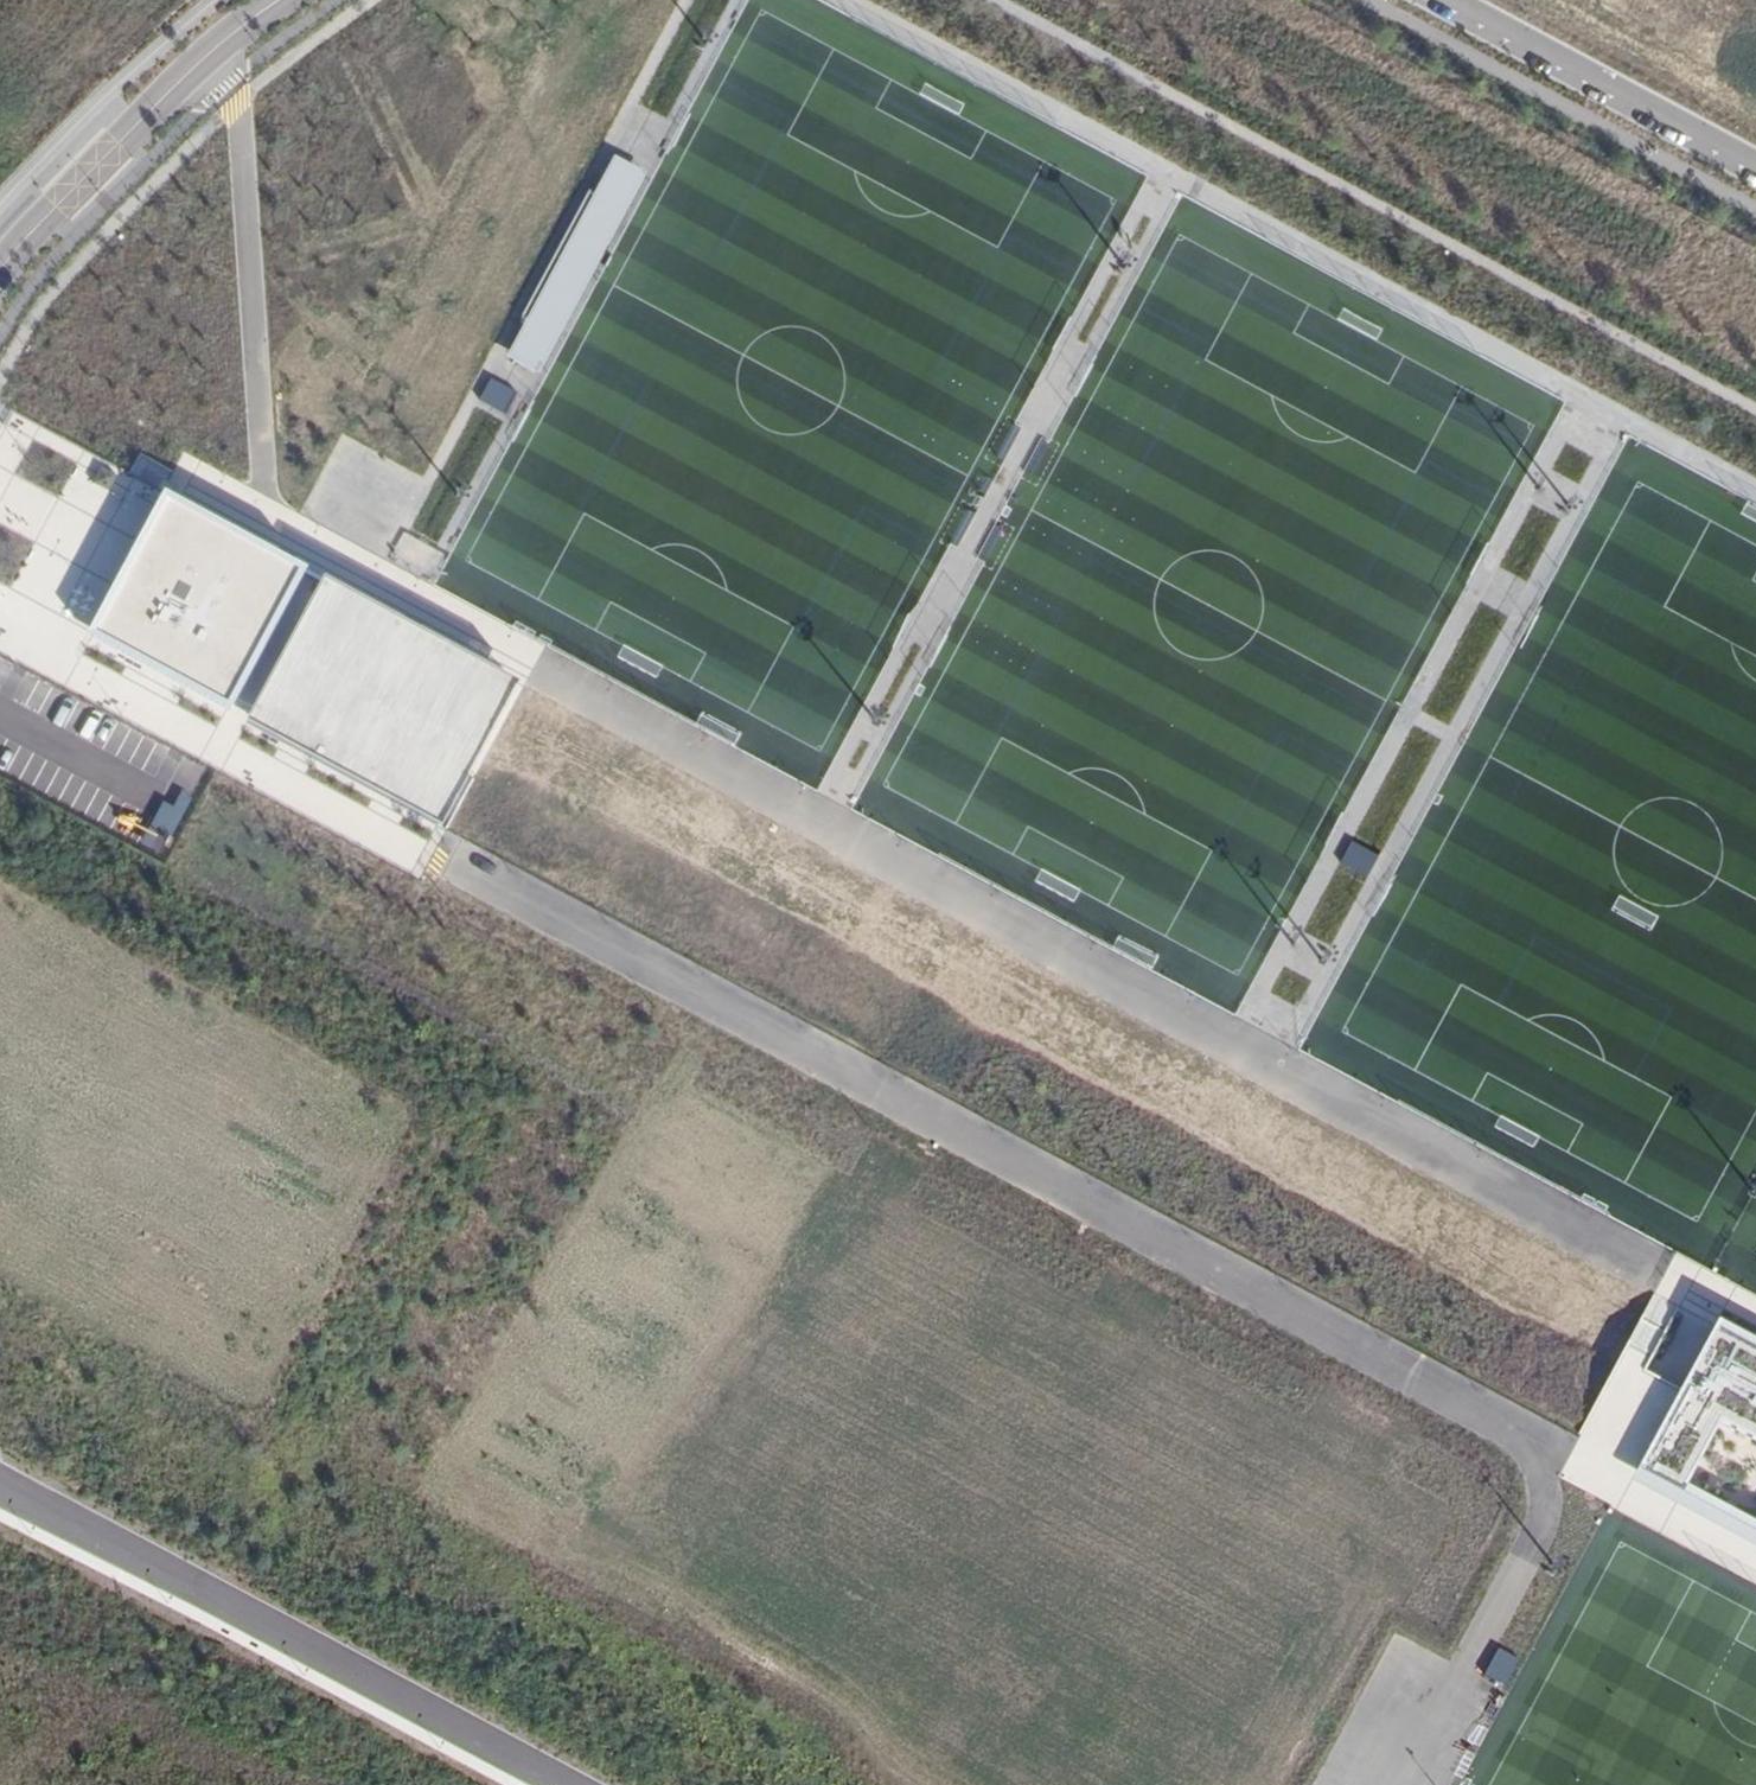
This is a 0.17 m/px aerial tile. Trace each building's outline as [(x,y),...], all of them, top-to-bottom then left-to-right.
[(646,174),(614,157),(508,355),(540,372),(646,174)] [(515,391),(491,379),(482,397),(505,409),(515,391)] [(302,568),(168,495),(94,629),(228,702),(302,568)] [(520,684),(323,579),(248,719),(445,824),(520,684)] [(1720,1322),(1642,1468),(1684,1490),(1721,1421),(1755,1440),(1755,1342),(1720,1322)] [(1519,1659),(1498,1648),(1486,1673),(1506,1683),(1519,1659)]
